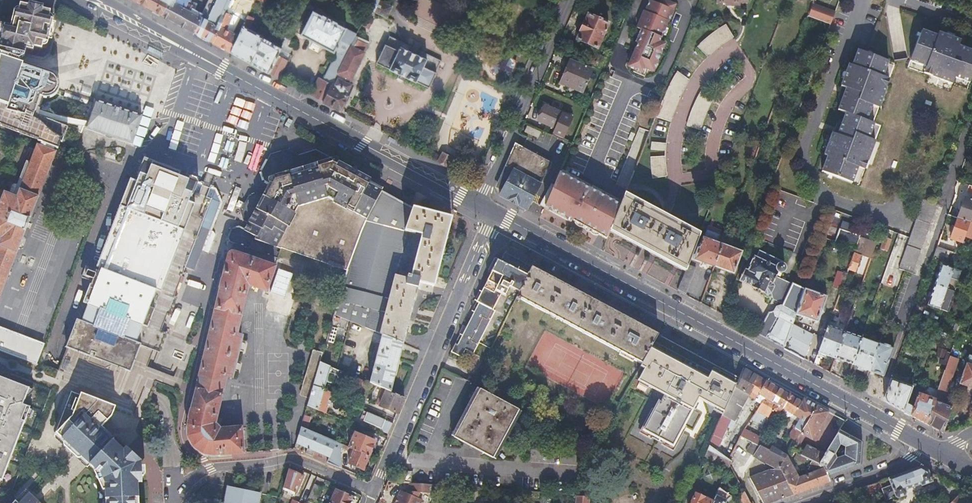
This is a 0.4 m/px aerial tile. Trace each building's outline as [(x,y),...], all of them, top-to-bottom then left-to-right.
[(137,1),(144,5),(150,8),(155,11),(162,15),(169,1),(173,3),(174,0),(138,0),(137,1)] [(231,0),(210,0),(202,18),(191,13),(194,4),(190,2),(190,0),(174,0),(173,3),(169,1),(162,15),(177,24),(192,32),(200,36),(203,38),(212,43),(231,0)] [(231,53),(238,36),(233,33),(239,20),(233,17),(240,0),(231,0),(212,43),(219,47),(221,48),(231,53)] [(369,8),(386,16),(391,5),(385,2),(386,0),(373,0),(369,8)] [(675,5),(664,0),(661,0),(659,4),(650,0),(646,11),(645,11),(638,28),(644,30),(628,66),(643,72),(645,68),(653,71),(664,44),(659,42),(675,5)] [(835,11),(814,0),(808,16),(831,24),(835,11)] [(42,41),(46,42),(51,19),(47,18),(49,10),(42,9),(43,5),(27,1),(26,5),(19,4),(18,11),(13,10),(10,25),(13,26),(12,30),(9,29),(9,27),(4,25),(0,40),(0,47),(23,52),(24,50),(24,48),(31,50),(32,46),(40,47),(42,41)] [(311,95),(323,102),(350,46),(356,35),(346,30),(347,29),(337,24),(337,22),(322,15),(322,16),(312,12),(301,36),(336,54),(323,80),(319,78),(311,95)] [(371,16),(366,14),(362,22),(367,25),(371,16)] [(589,15),(578,39),(598,48),(609,23),(589,15)] [(248,16),(238,36),(231,53),(237,56),(249,62),(260,38),(261,35),(249,29),(253,18),(248,16)] [(709,36),(696,47),(705,58),(726,41),(731,39),(724,26),(709,36)] [(920,33),(910,61),(925,67),(932,69),(930,73),(939,76),(938,78),(952,84),(954,77),(961,79),(962,76),(971,79),(971,75),(971,51),(964,48),(958,46),(959,42),(959,41),(938,33),(936,36),(929,33),(927,36),(920,33)] [(442,60),(390,36),(376,63),(399,74),(398,78),(403,81),(405,77),(429,88),(442,60)] [(260,38),(249,62),(259,68),(269,73),(277,57),(280,50),(280,49),(260,38)] [(350,46),(323,102),(340,111),(353,86),(349,84),(368,44),(358,39),(353,48),(350,46)] [(23,52),(0,47),(0,53),(3,54),(19,58),(20,59),(22,56),(23,52)] [(280,50),(277,57),(285,61),(286,61),(289,62),(292,56),(280,50)] [(867,54),(860,51),(857,58),(854,57),(850,66),(848,65),(840,87),(842,88),(846,89),(844,95),(840,93),(838,99),(839,104),(842,105),(839,111),(844,113),(846,114),(844,120),(841,119),(837,121),(834,128),(837,129),(835,135),(832,133),(830,133),(822,155),(825,156),(822,164),(825,165),(822,171),(852,182),(857,166),(859,161),(863,162),(865,153),(869,155),(874,140),(867,138),(870,131),(867,130),(869,122),(866,121),(862,120),(865,112),(868,113),(871,106),(877,108),(882,93),(880,93),(882,84),(880,83),(882,77),(887,61),(867,54)] [(29,70),(23,62),(19,61),(19,58),(3,54),(0,65),(0,84),(0,98),(36,110),(40,112),(43,101),(46,101),(51,100),(55,99),(58,96),(59,97),(61,90),(60,89),(58,83),(56,80),(53,77),(34,71),(34,72),(29,70)] [(277,57),(269,73),(278,78),(285,61),(277,57)] [(569,60),(559,83),(582,92),(592,70),(569,60)] [(930,73),(932,69),(925,67),(923,73),(938,78),(939,76),(930,73)] [(669,88),(662,100),(659,107),(655,118),(670,124),(673,114),(676,105),(683,90),(688,83),(677,74),(669,88)] [(686,127),(699,131),(702,122),(709,106),(713,99),(701,91),(694,103),(686,127)] [(89,99),(67,92),(65,98),(87,105),(89,99)] [(0,98),(0,104),(33,116),(36,110),(0,98)] [(141,116),(95,102),(89,124),(88,127),(87,130),(132,144),(141,116)] [(65,129),(0,104),(0,131),(38,145),(57,152),(59,147),(60,144),(65,129)] [(545,106),(539,120),(555,128),(562,114),(545,106)] [(40,112),(36,110),(33,116),(65,129),(81,135),(85,126),(88,127),(89,124),(78,123),(57,118),(40,112)] [(528,126),(525,133),(538,139),(541,132),(528,126)] [(514,144),(506,163),(495,187),(503,191),(501,196),(517,205),(528,210),(552,163),(514,144)] [(650,144),(650,152),(650,159),(665,158),(664,146),(650,144)] [(21,188),(16,185),(14,185),(12,186),(9,195),(0,192),(0,239),(0,240),(0,296),(57,152),(38,145),(21,188)] [(369,214),(381,191),(372,186),(368,184),(370,180),(356,172),(353,171),(338,163),(336,166),(332,164),(332,160),(319,153),(314,150),(306,152),(297,155),(292,152),(288,149),(279,152),(271,154),(262,171),(264,180),(271,184),(268,190),(265,195),(258,192),(254,193),(249,194),(243,206),(241,209),(242,214),(243,219),(250,223),(248,227),(246,230),(239,227),(235,228),(231,229),(228,237),(229,240),(232,242),(248,248),(258,251),(278,258),(281,248),(335,266),(347,271),(361,236),(369,214)] [(742,167),(751,170),(756,155),(748,152),(742,167)] [(859,161),(857,166),(864,169),(869,155),(865,153),(863,162),(859,161)] [(443,155),(438,163),(454,172),(458,165),(451,161),(452,159),(443,155)] [(79,322),(68,349),(88,356),(129,371),(139,342),(155,348),(161,330),(185,268),(196,271),(207,243),(222,203),(220,196),(218,190),(212,188),(198,183),(199,180),(144,159),(135,182),(133,181),(85,304),(90,306),(83,323),(79,322)] [(665,165),(650,166),(652,179),(666,177),(665,165)] [(559,173),(545,206),(553,210),(562,215),(602,237),(606,239),(610,230),(620,206),(614,203),(589,189),(589,190),(559,173)] [(545,206),(553,188),(554,185),(550,183),(541,205),(545,207),(545,206)] [(381,191),(369,214),(361,236),(373,240),(379,224),(381,219),(401,227),(408,226),(413,207),(381,191)] [(677,266),(685,271),(688,265),(691,257),(696,243),(699,237),(624,195),(620,206),(610,230),(616,234),(625,239),(640,247),(655,255),(670,263),(677,266)] [(958,218),(971,223),(971,200),(965,198),(958,218)] [(904,259),(916,263),(936,204),(924,200),(904,259)] [(381,219),(379,224),(373,240),(361,236),(347,271),(345,277),(334,315),(350,321),(382,334),(403,343),(406,332),(417,291),(419,282),(433,286),(452,218),(421,210),(413,207),(408,226),(401,227),(381,219)] [(958,218),(951,238),(962,242),(965,235),(971,238),(971,223),(958,218)] [(858,242),(863,244),(868,230),(863,228),(860,236),(858,242)] [(858,242),(860,236),(840,229),(836,241),(856,249),(858,242)] [(695,260),(714,267),(723,246),(716,244),(719,234),(706,230),(700,245),(695,259),(695,260)] [(859,253),(869,258),(876,243),(866,238),(859,253)] [(880,250),(886,252),(890,241),(885,239),(880,250)] [(696,243),(691,257),(695,259),(700,245),(696,243)] [(723,246),(714,267),(733,274),(741,253),(723,246)] [(956,260),(958,254),(937,246),(933,257),(942,261),(949,257),(956,260)] [(267,290),(275,266),(234,252),(231,252),(228,253),(208,338),(190,409),(186,427),(186,432),(187,436),(188,441),(192,446),(197,450),(201,453),(206,455),(212,456),(243,453),(241,429),(220,430),(213,421),(225,375),(230,376),(240,334),(235,333),(248,283),(267,290)] [(519,292),(532,267),(505,252),(500,263),(493,260),(488,271),(491,273),(476,303),(478,304),(462,336),(459,335),(450,353),(461,358),(465,351),(485,361),(491,349),(479,343),(495,312),(493,311),(501,295),(505,296),(509,287),(519,292)] [(849,269),(855,271),(861,255),(855,253),(849,269)] [(796,315),(805,289),(775,278),(779,270),(782,270),(784,269),(785,267),(785,265),(784,263),(782,262),(780,262),(779,262),(777,264),(777,267),(754,257),(742,282),(752,286),(751,287),(763,293),(764,292),(767,293),(772,291),(773,297),(772,299),(777,301),(778,300),(783,302),(781,306),(779,305),(776,307),(774,311),(769,314),(758,334),(764,337),(785,348),(793,324),(796,315)] [(916,263),(904,259),(900,269),(913,273),(916,263)] [(267,305),(284,312),(299,266),(282,260),(267,305)] [(942,264),(935,284),(954,291),(959,279),(954,278),(955,273),(953,272),(954,268),(942,264)] [(688,265),(685,271),(678,291),(685,295),(694,268),(688,265)] [(347,271),(335,266),(332,273),(345,277),(347,271)] [(532,267),(519,292),(517,296),(643,363),(659,335),(641,325),(622,315),(604,306),(586,296),(568,286),(550,276),(532,267)] [(847,275),(838,271),(832,287),(842,291),(847,275)] [(954,291),(935,284),(928,305),(949,312),(956,292),(954,291)] [(827,296),(805,289),(796,315),(818,322),(827,296)] [(961,322),(947,317),(944,325),(958,331),(961,322)] [(793,324),(785,348),(798,355),(805,359),(813,335),(793,324)] [(820,352),(837,358),(846,332),(829,326),(824,340),(820,352)] [(846,332),(837,358),(853,364),(862,339),(862,338),(846,332)] [(390,392),(403,343),(382,334),(370,384),(387,391),(390,392)] [(733,395),(735,390),(741,378),(727,371),(720,367),(700,356),(686,349),(672,342),(659,335),(643,363),(641,366),(644,368),(637,380),(663,395),(659,403),(658,402),(643,431),(671,446),(697,398),(724,413),(733,395)] [(815,365),(820,352),(824,340),(820,339),(812,363),(815,365)] [(862,339),(853,364),(870,370),(879,345),(862,339)] [(880,342),(879,345),(870,370),(884,376),(894,347),(880,342)] [(313,386),(320,363),(322,355),(313,353),(301,393),(310,396),(313,386)] [(971,387),(971,356),(970,356),(961,383),(971,387)] [(2,479),(35,376),(0,363),(0,479),(2,479)] [(320,363),(313,386),(324,391),(331,368),(320,363)] [(948,365),(935,402),(944,405),(956,368),(948,365)] [(796,417),(805,400),(782,388),(751,371),(745,368),(741,378),(735,390),(749,396),(752,391),(765,399),(757,412),(768,417),(763,426),(769,430),(780,414),(788,418),(796,417)] [(886,403),(904,412),(907,404),(913,386),(891,378),(884,398),(886,403)] [(360,379),(355,390),(360,392),(364,381),(360,379)] [(324,391),(313,386),(310,396),(307,405),(324,413),(331,393),(324,391)] [(454,438),(492,459),(518,410),(479,389),(454,438)] [(403,398),(390,392),(387,391),(380,407),(396,414),(401,404),(403,398)] [(907,404),(904,412),(917,419),(927,424),(934,402),(935,399),(926,396),(927,393),(923,392),(922,394),(918,393),(913,406),(907,404)] [(745,401),(733,395),(724,413),(722,417),(732,421),(739,407),(741,408),(745,401)] [(70,396),(57,435),(79,454),(100,431),(113,415),(116,406),(70,396)] [(802,432),(817,406),(810,403),(805,400),(796,417),(801,420),(795,428),(802,432)] [(934,402),(927,424),(936,429),(944,433),(952,408),(944,405),(935,402),(934,402)] [(829,413),(817,406),(802,432),(794,445),(798,447),(805,436),(812,440),(829,413)] [(392,424),(364,412),(362,419),(382,428),(381,429),(389,433),(392,424)] [(308,448),(314,451),(328,457),(327,462),(341,469),(337,450),(339,447),(340,444),(301,427),(296,443),(308,448)] [(100,431),(79,454),(92,465),(112,442),(100,431)] [(351,449),(368,456),(374,442),(354,433),(347,447),(351,449)] [(824,466),(827,475),(856,465),(858,443),(838,433),(824,457),(818,467),(820,468),(824,466)] [(92,465),(79,454),(57,435),(56,438),(90,468),(92,465)] [(769,452),(771,448),(772,446),(761,441),(758,445),(769,452)] [(138,482),(143,482),(141,462),(126,448),(123,452),(112,442),(92,465),(100,473),(98,475),(103,480),(103,487),(108,487),(109,502),(139,502),(138,482)] [(768,461),(780,468),(787,455),(788,454),(771,448),(769,452),(758,445),(752,442),(746,452),(766,465),(767,463),(768,461)] [(350,452),(351,449),(347,447),(340,444),(339,447),(350,452)] [(810,462),(818,467),(824,457),(807,446),(801,456),(810,462)] [(709,447),(704,455),(728,469),(732,462),(709,447)] [(362,470),(368,456),(351,449),(350,452),(348,456),(351,457),(348,464),(362,470)] [(799,478),(787,455),(780,468),(780,469),(794,495),(814,488),(829,482),(827,475),(824,466),(820,468),(818,467),(810,462),(808,465),(814,472),(799,478)] [(780,468),(768,461),(767,463),(778,469),(780,469),(780,468)] [(920,465),(878,481),(885,498),(895,495),(897,497),(905,494),(905,489),(907,488),(920,483),(921,485),(933,480),(929,470),(920,465)] [(296,471),(289,468),(288,470),(283,488),(296,493),(303,477),(296,474),(296,471)] [(794,495),(780,469),(778,469),(751,479),(764,502),(773,502),(774,502),(794,495)] [(400,471),(399,483),(411,484),(412,472),(400,471)] [(11,491),(14,483),(5,480),(2,487),(11,491)] [(403,491),(397,502),(421,502),(422,500),(417,498),(420,493),(432,494),(433,486),(409,484),(408,493),(403,491)] [(314,485),(308,498),(315,501),(320,488),(314,485)] [(261,493),(227,487),(224,502),(259,502),(261,493)] [(403,491),(398,489),(392,502),(397,502),(403,491)] [(330,502),(349,502),(351,497),(335,490),(330,502)] [(727,501),(731,497),(718,490),(713,501),(712,502),(726,502),(727,501)] [(36,501),(26,491),(15,502),(39,502),(36,501)] [(299,502),(302,498),(282,491),(278,502),(299,502)] [(744,493),(737,497),(740,502),(750,502),(744,493)] [(713,501),(705,496),(703,499),(695,494),(691,502),(712,502),(713,501)] [(574,495),(573,502),(587,502),(587,496),(574,495)]
